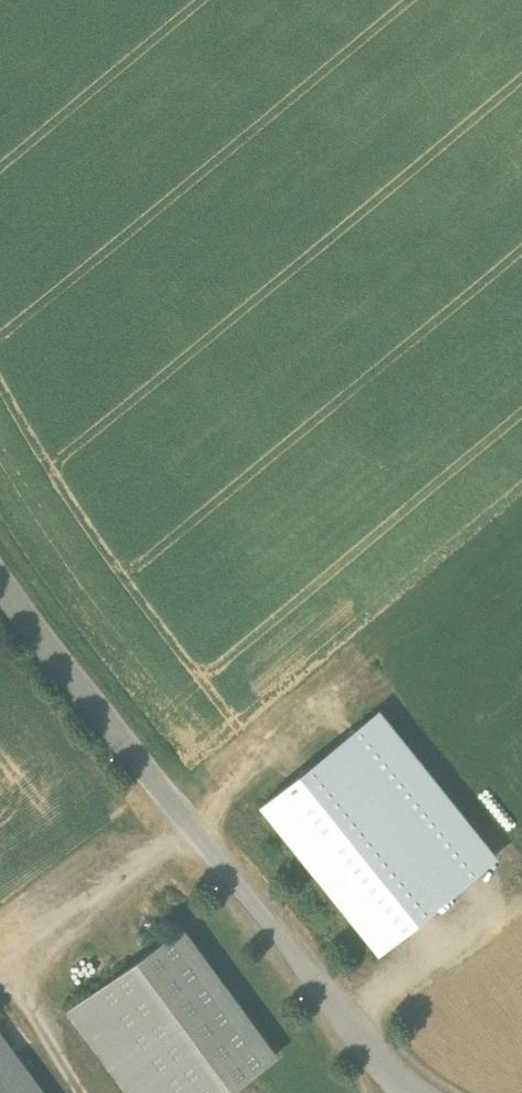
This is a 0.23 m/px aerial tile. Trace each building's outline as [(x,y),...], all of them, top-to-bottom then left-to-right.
[(379,711),(261,805),(379,951),(496,857),(379,711)] [(69,1011),(130,1092),(226,1092),(276,1056),(181,928),(69,1011)] [(0,1037),(0,1092),(42,1092),(0,1037)]
